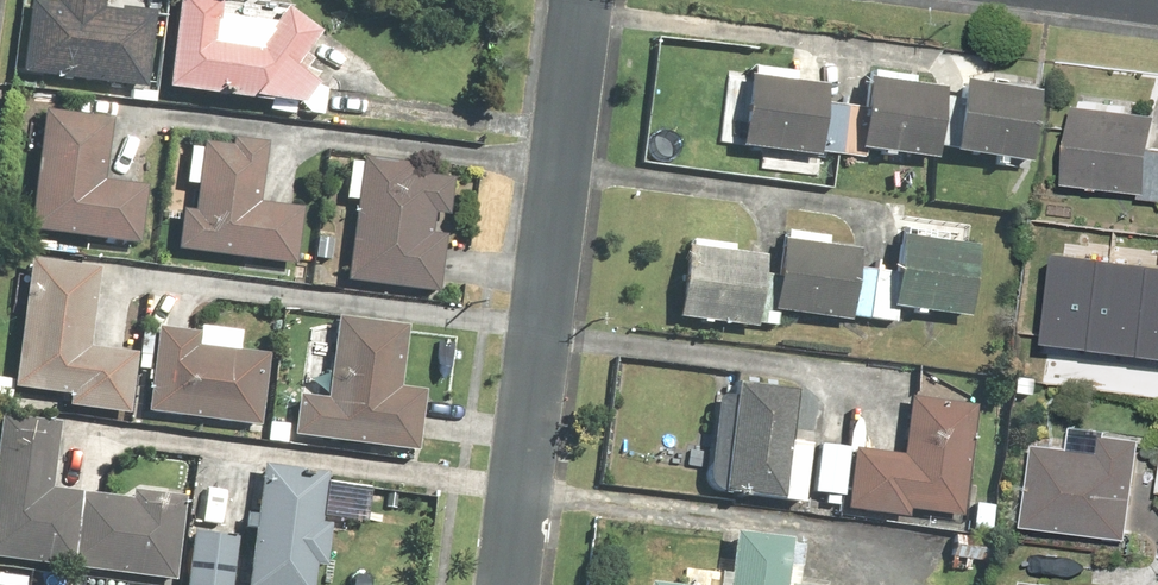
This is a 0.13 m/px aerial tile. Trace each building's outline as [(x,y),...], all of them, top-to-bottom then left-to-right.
[(112,0),(33,0),(26,74),(159,86),(165,14),(111,9),(112,0)] [(230,0),(184,0),(176,86),(276,95),(274,113),(328,118),(330,87),(307,61),(328,32),(298,4),(283,21),(229,16),(230,0)] [(813,157),(928,161),(929,150),(940,150),(940,161),(1028,164),(1030,90),(912,86),(912,73),(850,71),(849,107),(815,106),(816,83),(788,82),(789,69),(747,68),(746,79),(732,79),(729,148),(755,149),(754,155),(813,157)] [(1128,104),(1063,99),(1057,188),(1136,194),(1136,199),(1157,201),(1157,149),(1148,148),(1151,114),(1127,112),(1128,104)] [(148,243),(154,184),(112,181),(118,117),(47,111),(36,233),(148,243)] [(268,200),(274,142),(239,138),(238,143),(209,140),(208,146),(196,145),(192,183),(202,184),(199,209),(184,207),(179,250),(304,264),(311,205),(268,200)] [(433,170),(418,169),(418,163),(367,157),(366,161),(356,160),(352,198),(362,199),(354,280),(447,290),(453,234),(437,232),(439,213),(455,215),(459,178),(432,175),(433,170)] [(798,242),(798,233),(773,231),(768,277),(758,276),(760,254),(727,251),(728,242),(676,237),(669,321),(772,330),(774,314),(894,324),(895,313),(964,319),(971,243),(931,239),(932,231),(889,227),(885,273),(849,270),(850,251),(831,249),(832,236),(808,234),(807,243),(798,242)] [(1039,346),(1157,362),(1157,269),(1051,254),(1039,346)] [(30,256),(12,381),(128,397),(134,350),(93,345),(104,266),(30,256)] [(410,386),(416,325),(343,317),(333,397),(305,393),(301,435),(427,450),(434,388),(410,386)] [(243,335),(165,325),(154,411),(267,425),(276,353),(242,348),(243,335)] [(706,395),(697,493),(795,502),(800,446),(789,445),(794,390),(724,383),(722,397),(706,395)] [(901,396),(894,455),(813,444),(806,493),(839,497),(837,512),(901,519),(902,508),(961,515),(974,405),(901,396)] [(66,421),(7,413),(0,475),(0,559),(184,582),(195,496),(139,489),(138,497),(58,488),(66,421)] [(1095,455),(1028,446),(1017,527),(1126,540),(1139,439),(1098,434),(1095,455)] [(261,510),(249,509),(247,531),(259,532),(254,584),(321,584),(323,567),(334,568),(338,524),(370,527),(373,497),(332,493),(335,470),(266,463),(261,510)] [(986,537),(988,506),(967,505),(964,535),(986,537)] [(242,533),(194,531),(192,584),(240,584),(242,533)] [(719,569),(683,567),(681,584),(773,584),(776,539),(721,536),(719,569)] [(975,562),(976,548),(966,547),(967,538),(946,537),(944,571),(966,572),(967,561),(975,562)] [(23,573),(0,569),(0,584),(21,584),(23,573)]
